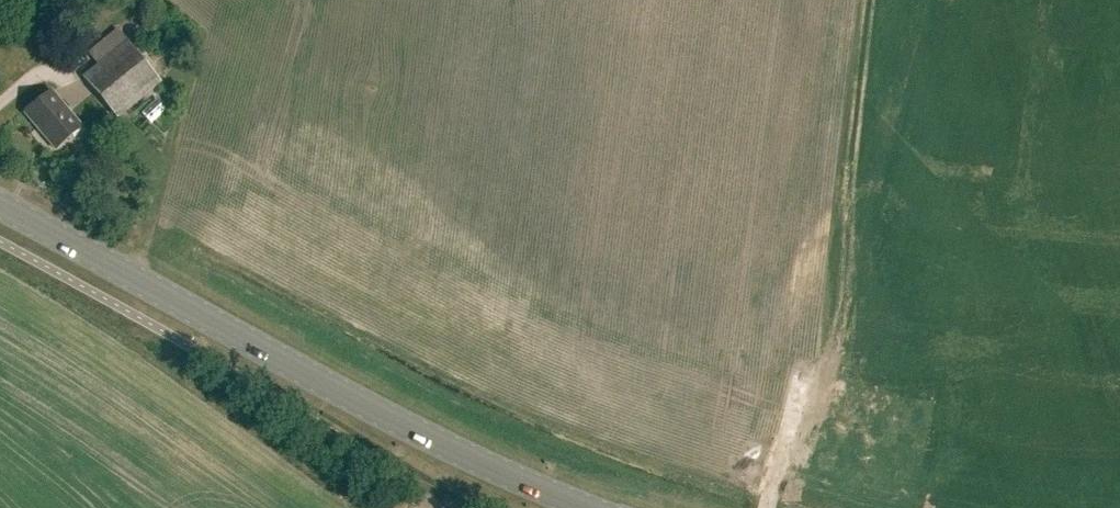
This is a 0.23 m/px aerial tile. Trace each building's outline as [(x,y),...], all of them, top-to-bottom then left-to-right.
[(116,117),(162,80),(129,40),(119,28),(89,52),(99,65),(84,77),(116,117)] [(53,90),(26,112),(56,147),(83,125),(53,90)]
